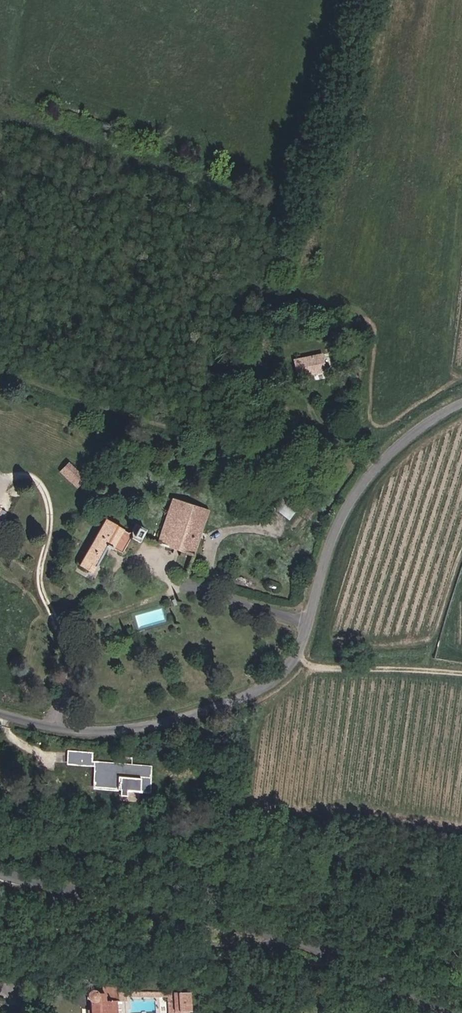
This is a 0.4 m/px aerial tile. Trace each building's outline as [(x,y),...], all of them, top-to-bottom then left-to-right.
[(329,358),(302,359),(303,370),(329,369),(329,358)] [(86,477),(68,461),(60,470),(78,486),(86,477)] [(208,508),(171,497),(157,540),(182,549),(194,554),(208,508)] [(129,522),(124,531),(99,519),(76,564),(91,571),(105,543),(119,550),(126,536),(138,542),(144,530),(129,522)] [(86,764),(84,783),(144,789),(146,766),(86,761),(87,750),(64,748),(63,762),(86,764)] [(86,1000),(86,1012),(114,1012),(114,998),(101,997),(101,992),(94,992),(92,988),(91,987),(89,986),(87,986),(84,986),(82,988),(81,990),(80,991),(79,995),(80,996),(81,999),(83,1000),(85,1000),(86,1000)] [(167,991),(166,1012),(187,1012),(188,992),(167,991)]
